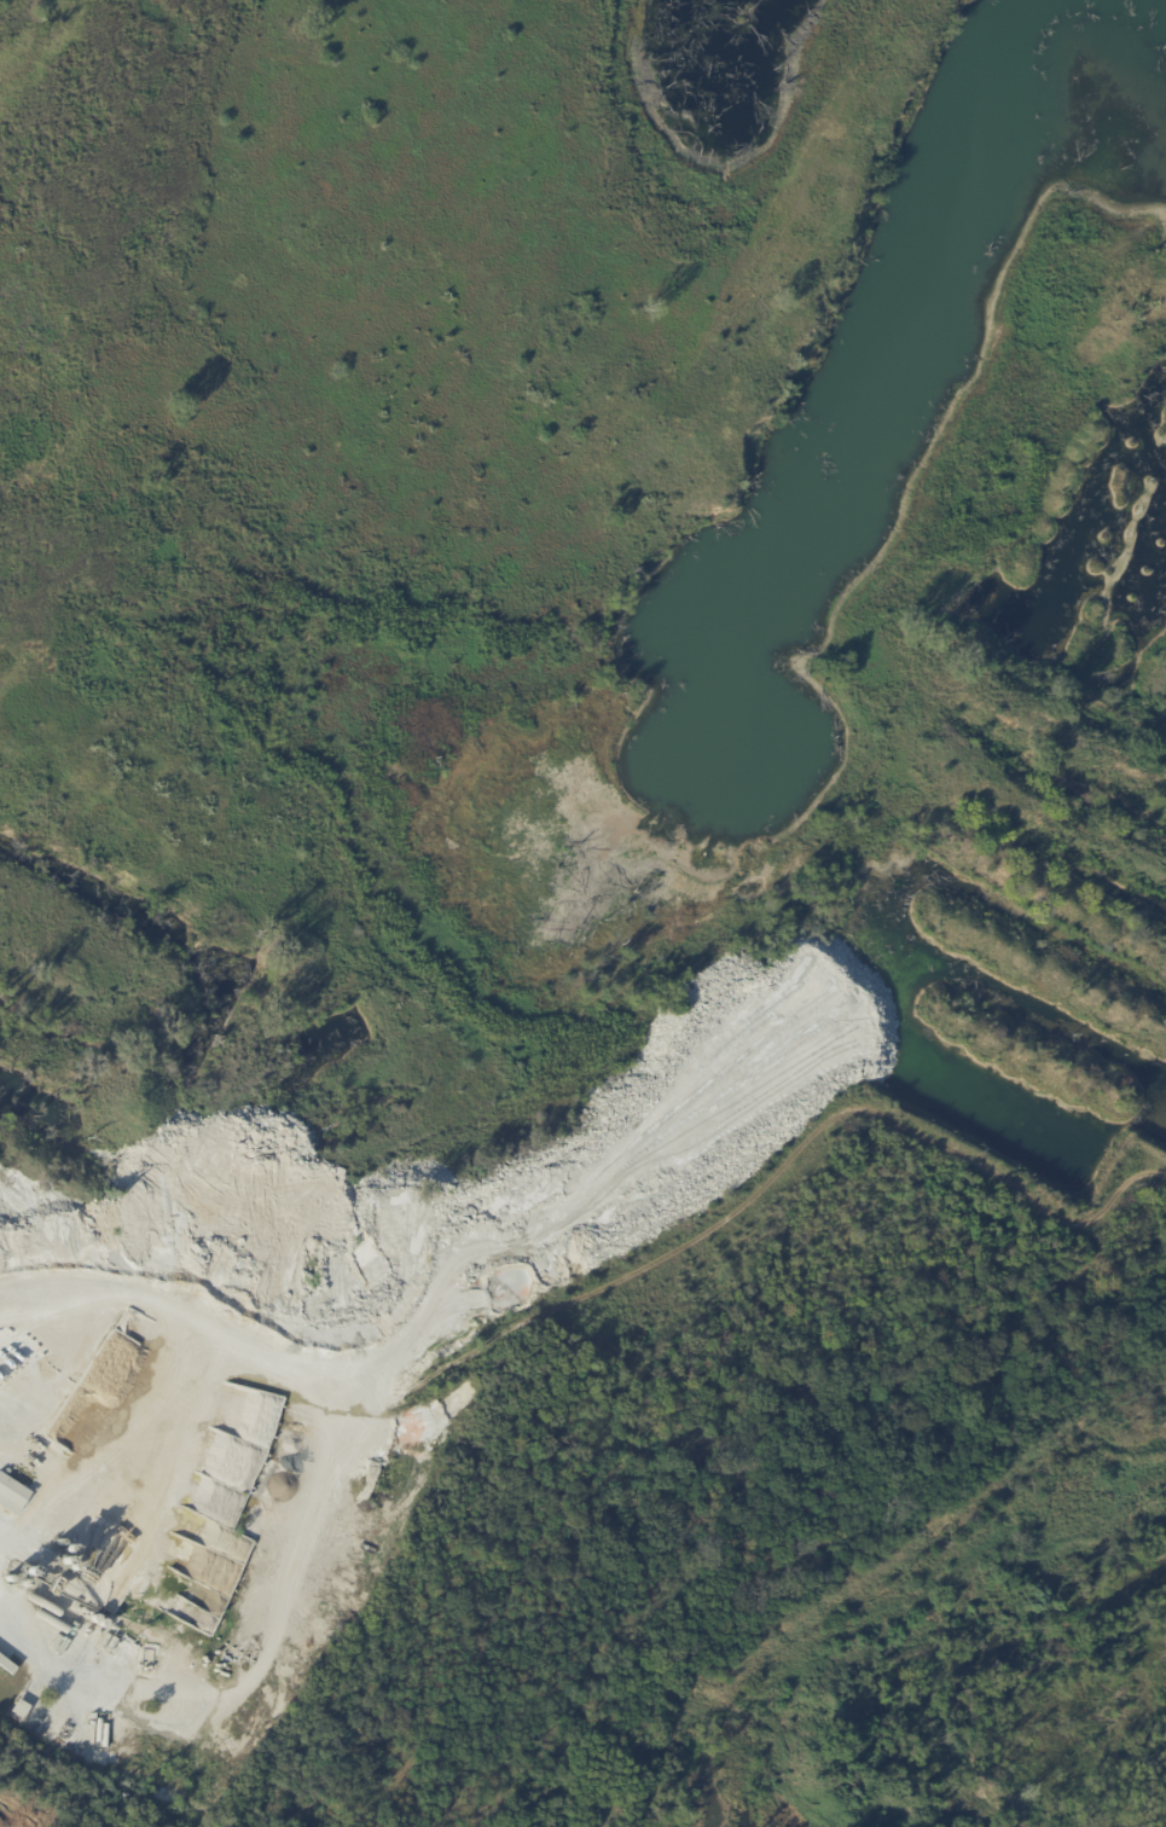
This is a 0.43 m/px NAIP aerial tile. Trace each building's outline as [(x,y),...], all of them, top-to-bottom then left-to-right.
[(31,1490),(0,1474),(0,1506),(18,1515),(31,1490)] [(13,1677),(0,1667),(0,1655),(10,1663),(19,1670),(13,1677)]
